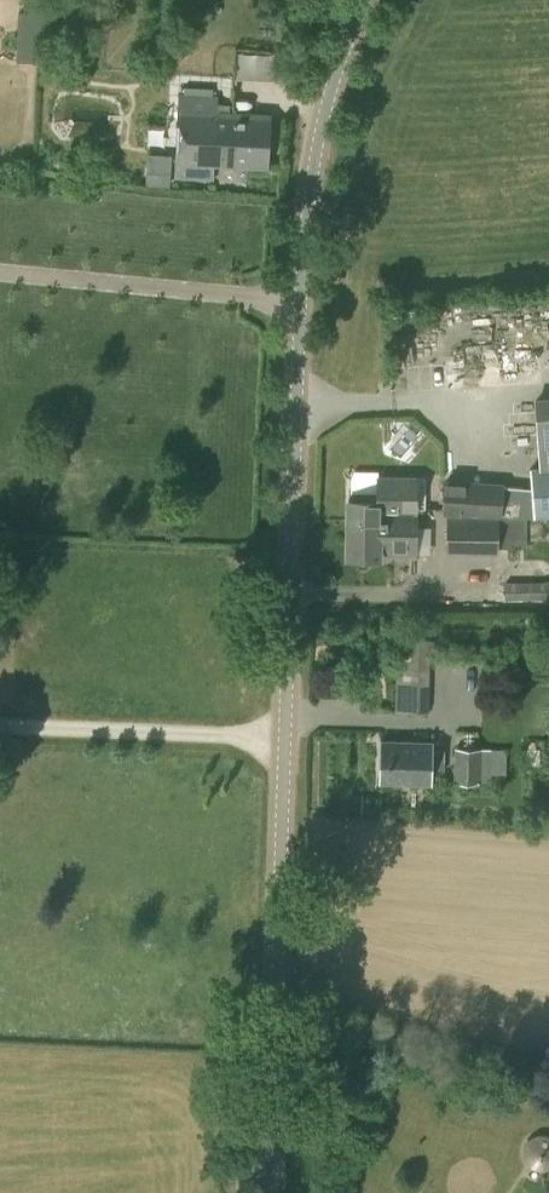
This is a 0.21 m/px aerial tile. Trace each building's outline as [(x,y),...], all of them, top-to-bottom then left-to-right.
[(163,3),(149,6),(152,22),(166,19),(163,3)] [(267,162),(269,114),(214,112),(215,97),(179,95),(175,172),(211,174),(212,159),(267,162)] [(169,183),(172,152),(149,149),(145,180),(169,183)] [(548,445),(548,395),(534,396),(538,446),(548,445)] [(548,516),(548,466),(529,467),(531,488),(533,518),(548,516)] [(424,505),(424,476),(378,476),(378,470),(354,470),(351,479),(351,492),(354,492),(352,498),(348,498),(348,507),(415,508),(416,508),(416,505),(424,505)] [(502,515),(533,518),(531,488),(504,486),(504,482),(444,479),(442,511),(490,514),(491,514),(498,514),(502,515)] [(416,508),(415,508),(348,507),(348,554),(382,554),(382,553),(414,553),(415,508),(416,508)] [(498,554),(498,514),(491,514),(447,514),(446,554),(498,554)] [(505,581),(506,607),(548,606),(548,581),(505,581)] [(428,711),(430,638),(397,637),(396,710),(428,711)] [(443,771),(443,748),(432,748),(432,740),(382,739),(381,779),(431,780),(431,771),(443,771)] [(481,782),(482,748),(455,747),(454,781),(481,782)] [(523,1153),(523,1154),(523,1155),(523,1156),(523,1157),(524,1158),(524,1159),(525,1160),(525,1161),(525,1162),(526,1162),(526,1163),(527,1164),(528,1165),(528,1166),(529,1166),(530,1167),(531,1168),(532,1168),(532,1169),(533,1169),(534,1169),(535,1170),(536,1170),(537,1170),(538,1170),(539,1171),(540,1171),(541,1171),(542,1171),(543,1171),(544,1171),(545,1171),(545,1170),(546,1170),(547,1170),(548,1170),(548,1169),(548,1136),(548,1135),(547,1135),(546,1135),(545,1134),(544,1134),(543,1134),(542,1134),(541,1134),(540,1134),(539,1134),(538,1134),(537,1134),(536,1135),(535,1135),(534,1135),(533,1136),(532,1136),(532,1137),(531,1137),(530,1137),(530,1138),(529,1139),(528,1139),(528,1140),(527,1140),(527,1141),(526,1142),(525,1143),(525,1144),(525,1145),(524,1145),(524,1146),(524,1147),(523,1148),(523,1149),(523,1150),(523,1151),(523,1152),(523,1153)]
